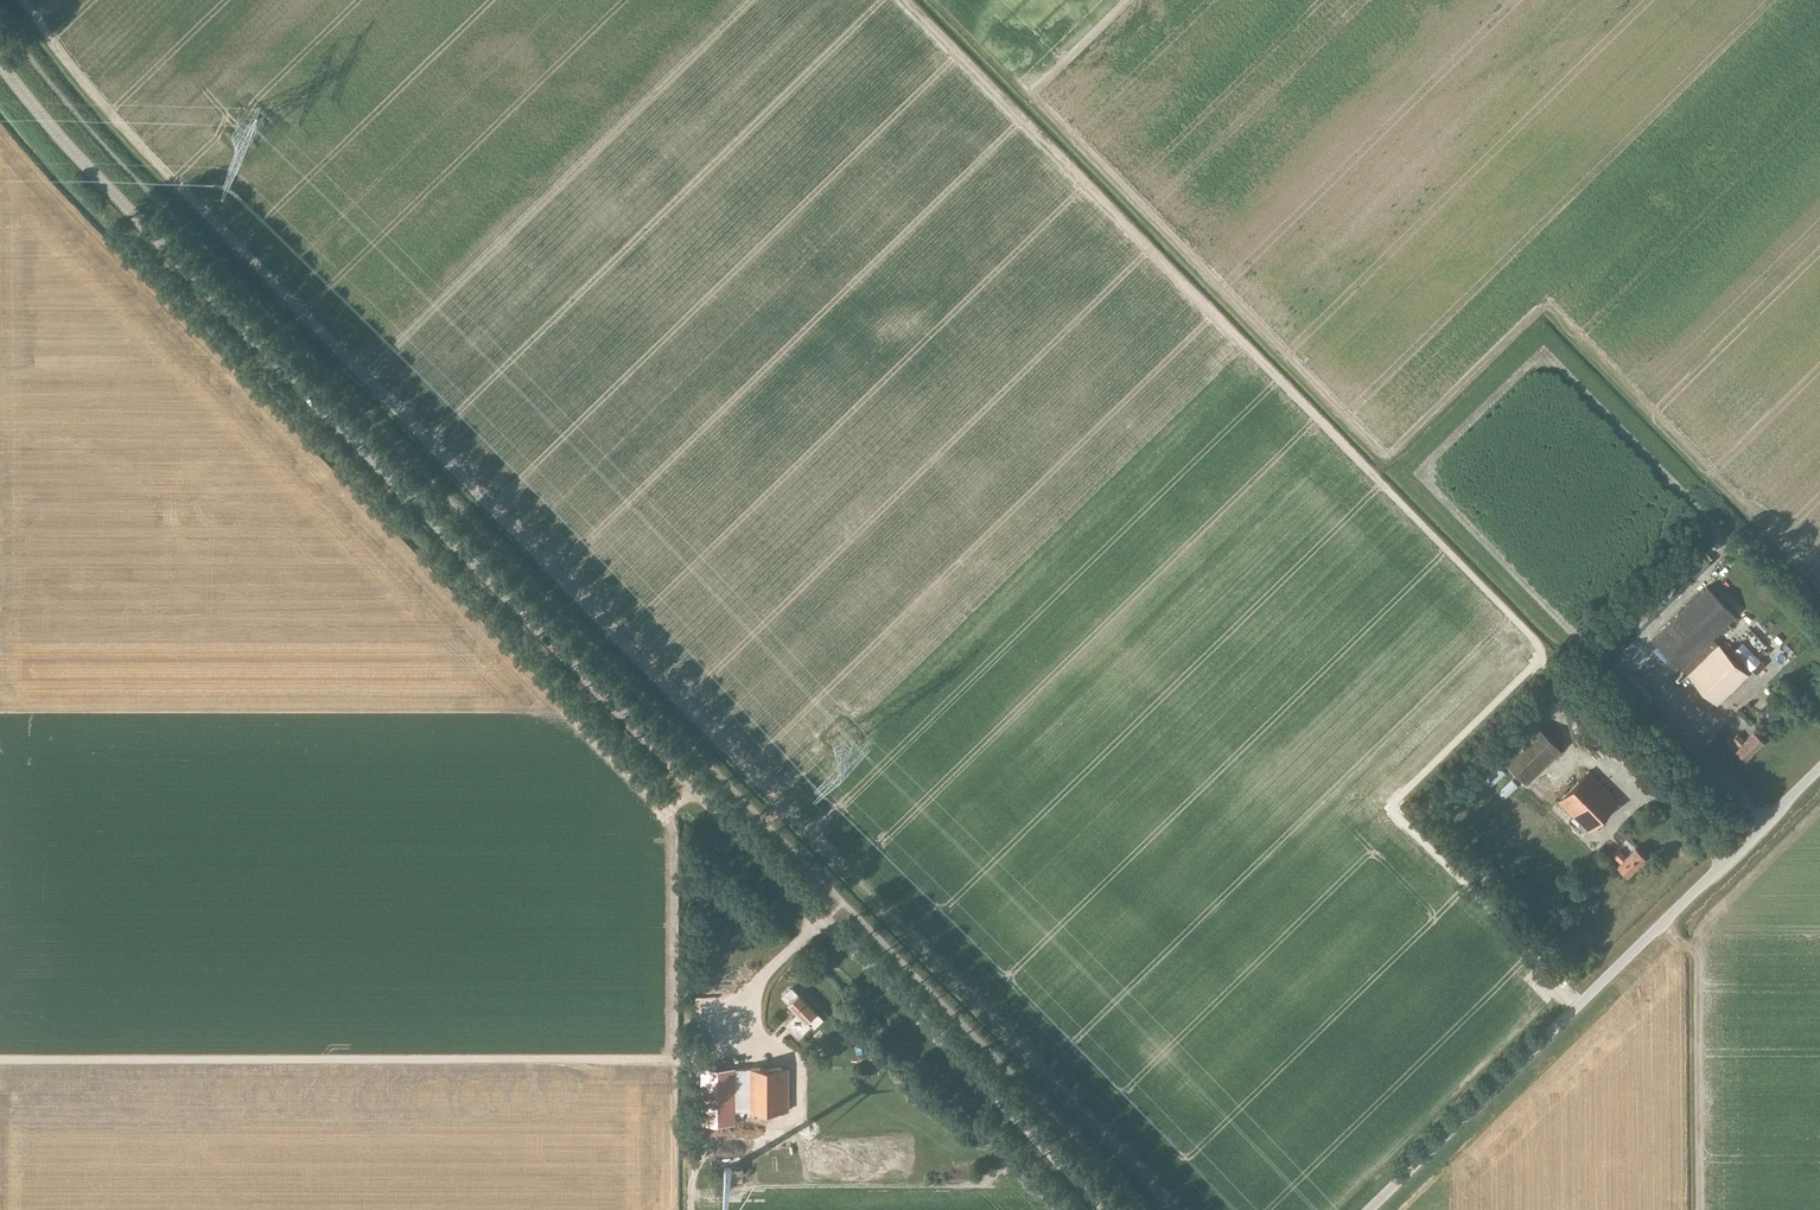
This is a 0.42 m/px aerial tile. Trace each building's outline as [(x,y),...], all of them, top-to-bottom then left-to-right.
[(1681,668),(1712,637),(1736,615),(1706,585),(1652,639),(1681,668)] [(1742,642),(1733,651),(1750,668),(1759,659),(1742,642)] [(1718,644),(1688,673),(1717,704),(1747,674),(1718,644)] [(1526,783),(1560,749),(1531,719),(1497,753),(1526,783)] [(1745,759),(1764,741),(1754,731),(1744,740),(1737,733),(1732,738),(1739,745),(1735,749),(1745,759)] [(1587,831),(1618,801),(1588,771),(1558,800),(1587,831)] [(1627,875),(1645,857),(1635,847),(1626,857),(1619,850),(1613,855),(1620,862),(1617,866),(1627,875)] [(782,980),(773,989),(777,994),(786,985),(782,980)] [(783,994),(783,998),(798,1012),(786,1024),(799,1037),(812,1025),(808,1021),(817,1011),(793,988),(789,988),(783,994)] [(735,1110),(789,1109),(788,1067),(701,1068),(702,1121),(735,1121),(735,1110)] [(721,1158),(715,1161),(719,1171),(725,1169),(721,1158)]
